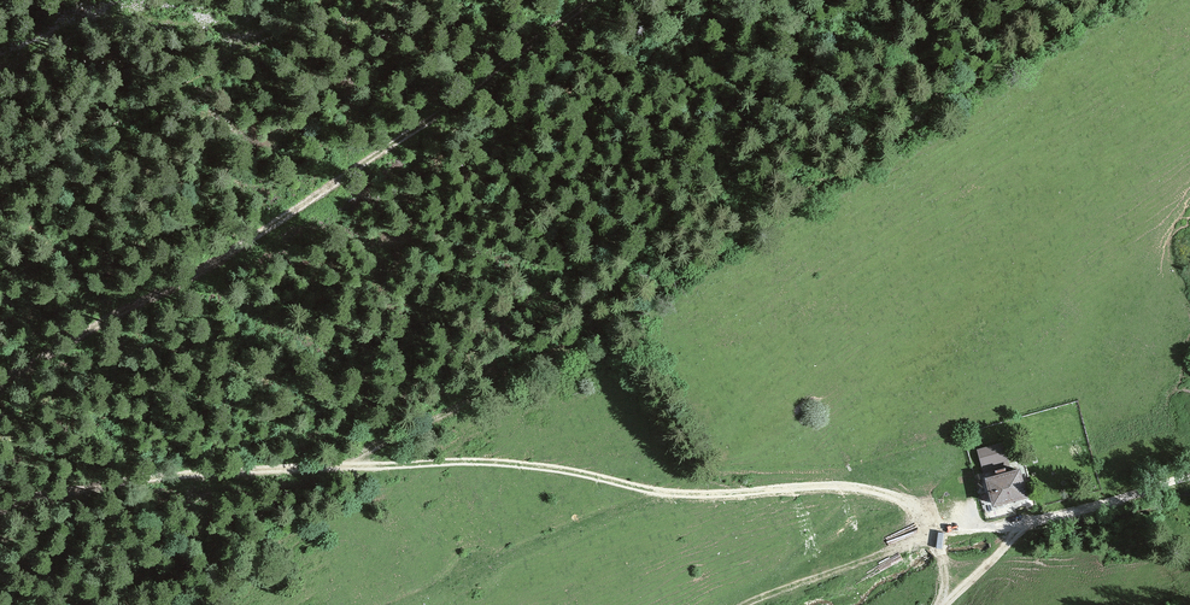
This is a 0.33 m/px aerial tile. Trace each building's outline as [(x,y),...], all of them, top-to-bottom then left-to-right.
[(1003,445),(979,451),(984,471),(1008,465),(1003,445)] [(987,480),(993,504),(1025,495),(1019,471),(987,480)]
